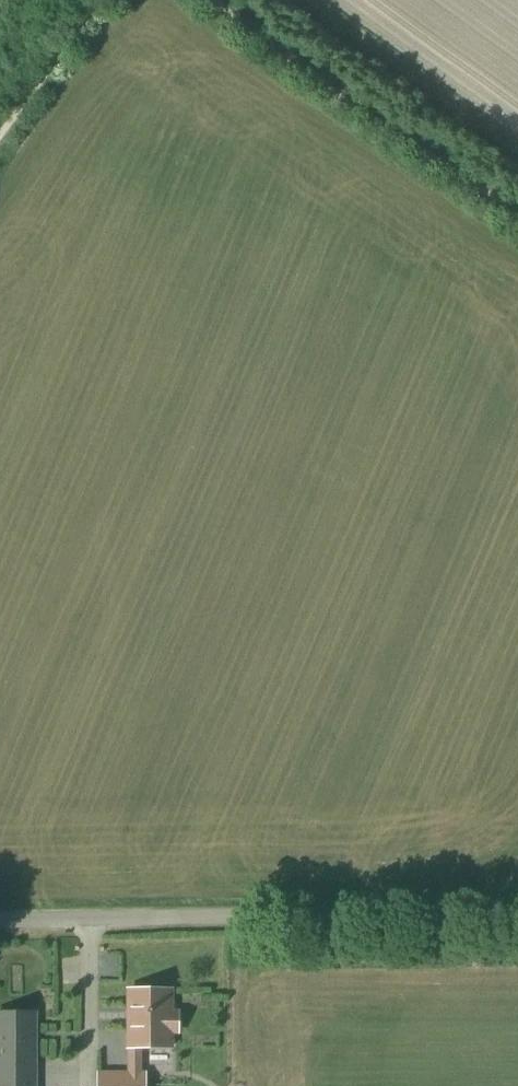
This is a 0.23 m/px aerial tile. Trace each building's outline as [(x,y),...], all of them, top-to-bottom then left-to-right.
[(178,1013),(171,1013),(171,991),(129,990),(128,1047),(171,1047),(171,1032),(178,1032),(178,1013)] [(35,1014),(0,1013),(0,1085),(33,1085),(35,1014)] [(147,1072),(97,1072),(97,1085),(147,1085),(147,1072)]
